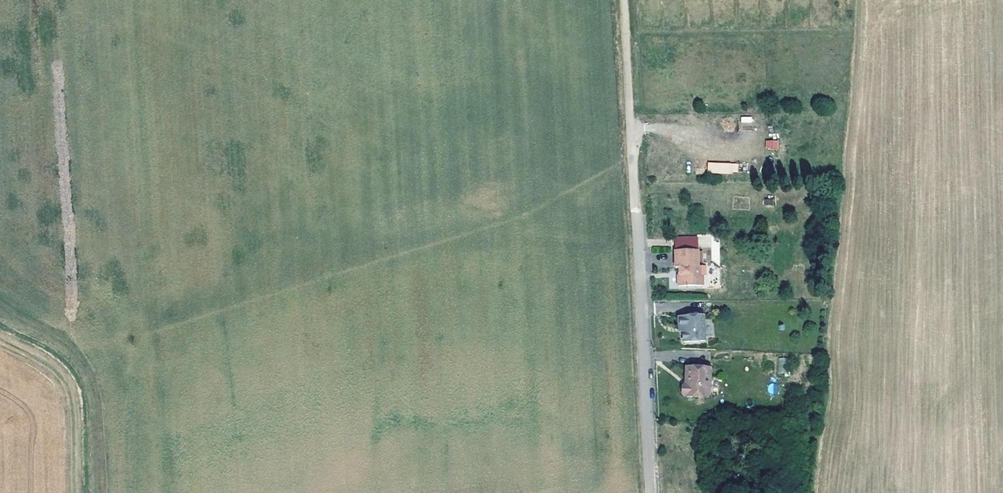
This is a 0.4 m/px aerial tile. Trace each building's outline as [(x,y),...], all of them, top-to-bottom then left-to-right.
[(766,140),(766,149),(778,149),(778,140),(766,140)] [(707,163),(708,174),(738,173),(738,162),(707,163)] [(677,238),(677,250),(697,250),(697,238),(677,238)] [(677,276),(677,290),(702,290),(702,279),(700,279),(700,271),(697,271),(697,266),(697,256),(697,250),(677,250),(677,252),(675,252),(675,268),(679,268),(679,276),(677,276)] [(705,343),(704,318),(679,318),(680,334),(685,334),(685,343),(705,343)] [(777,358),(778,373),(788,373),(787,357),(777,358)] [(712,396),(711,369),(686,370),(687,386),(683,386),(684,397),(687,397),(687,399),(705,399),(712,396)] [(767,384),(768,394),(777,393),(776,383),(767,384)]
